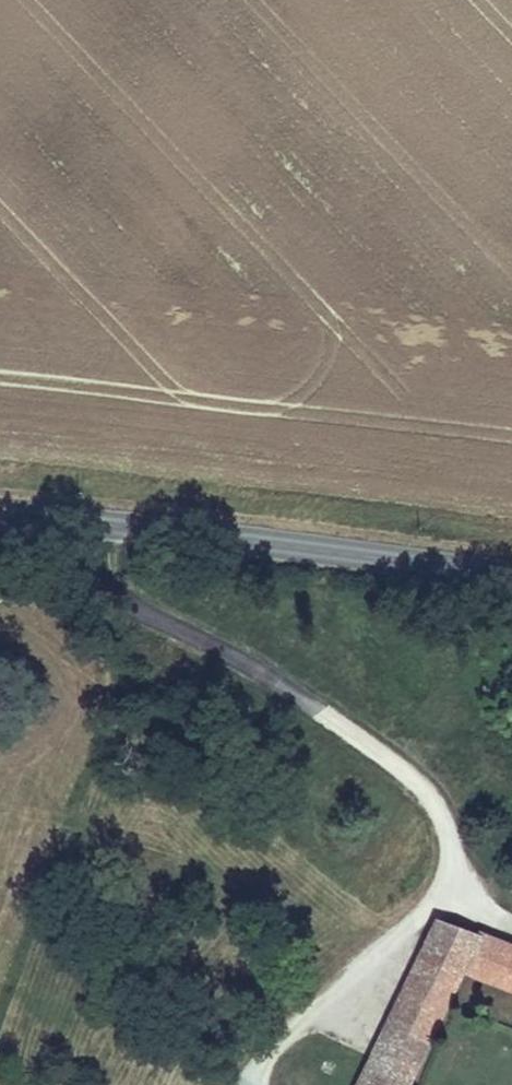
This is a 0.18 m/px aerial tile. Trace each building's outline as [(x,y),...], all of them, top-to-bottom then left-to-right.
[(511,982),(511,947),(434,918),(356,1084),(404,1084),(459,962),(511,982)]
